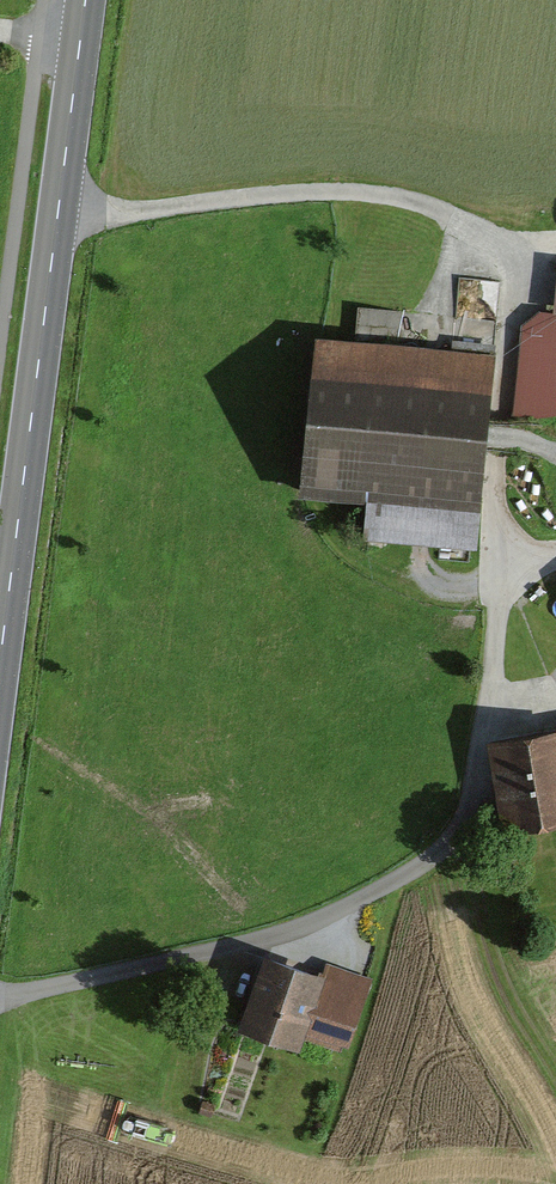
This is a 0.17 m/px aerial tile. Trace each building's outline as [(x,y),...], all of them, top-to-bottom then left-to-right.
[(555,419),(555,416),(555,306),(524,302),(511,413),(555,419)] [(495,347),(316,326),(296,495),(365,503),(361,534),(472,547),(495,347)] [(489,733),(499,785),(506,825),(555,816),(555,721),(489,733)] [(309,983),(261,965),(240,1021),(289,1039),(294,1026),(309,983)] [(309,983),(294,1026),(342,1043),(363,982),(315,965),(309,983)]
